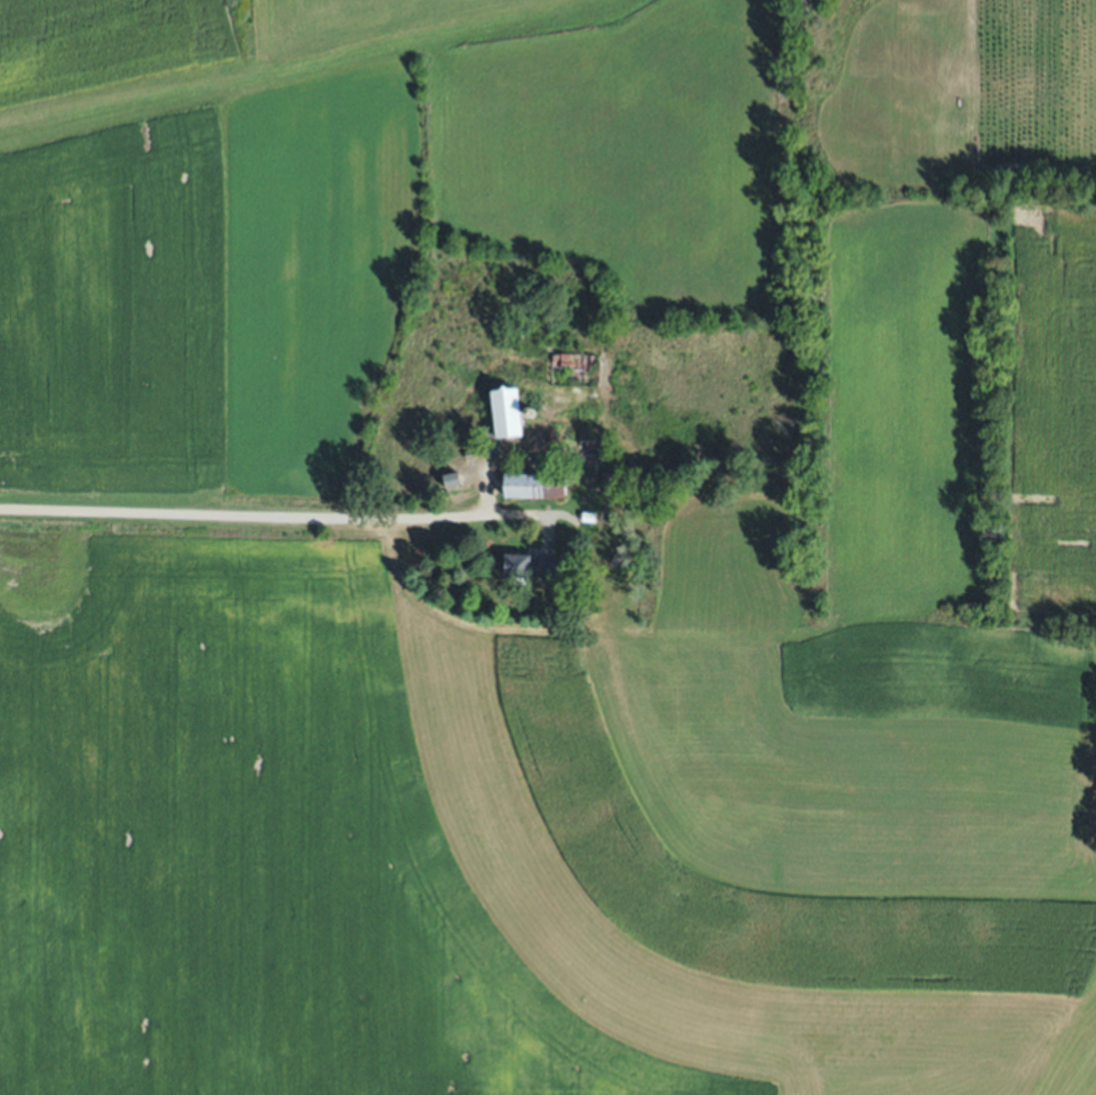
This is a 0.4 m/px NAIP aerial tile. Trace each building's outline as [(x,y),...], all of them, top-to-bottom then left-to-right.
[(555,354),(599,354),(598,387),(552,385),(555,354)] [(491,388),(515,386),(521,434),(497,438),(491,388)] [(481,427),(495,425),(496,437),(483,440),(481,427)] [(581,439),(603,437),(603,456),(581,457),(581,439)] [(506,474),(566,472),(566,497),(505,496),(506,474)] [(505,553),(559,555),(558,578),(505,575),(505,553)]
